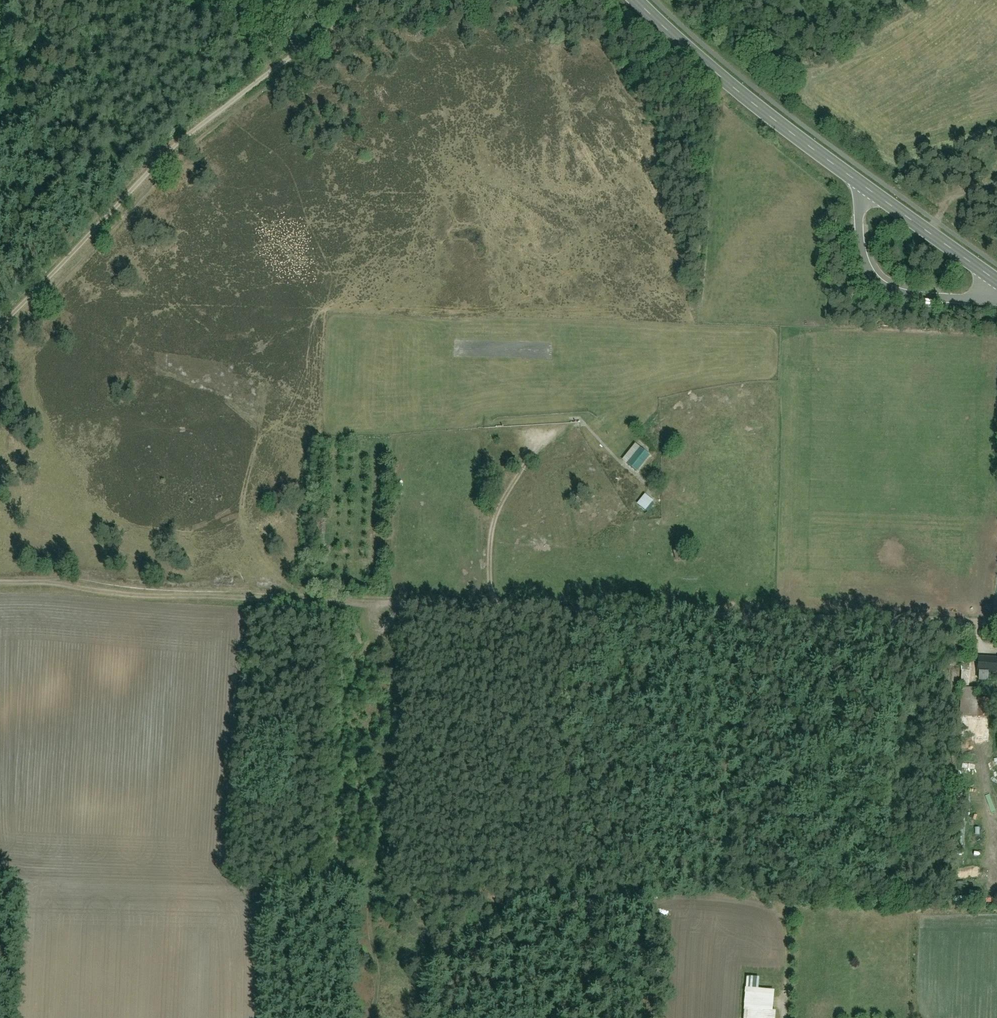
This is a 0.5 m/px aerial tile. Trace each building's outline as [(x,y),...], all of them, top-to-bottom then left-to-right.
[(641,471),(653,456),(644,448),(632,464),(641,471)] [(975,658),(975,669),(994,669),(994,658),(975,658)] [(743,1017),(772,1017),(772,988),(743,988),(743,1017)]
